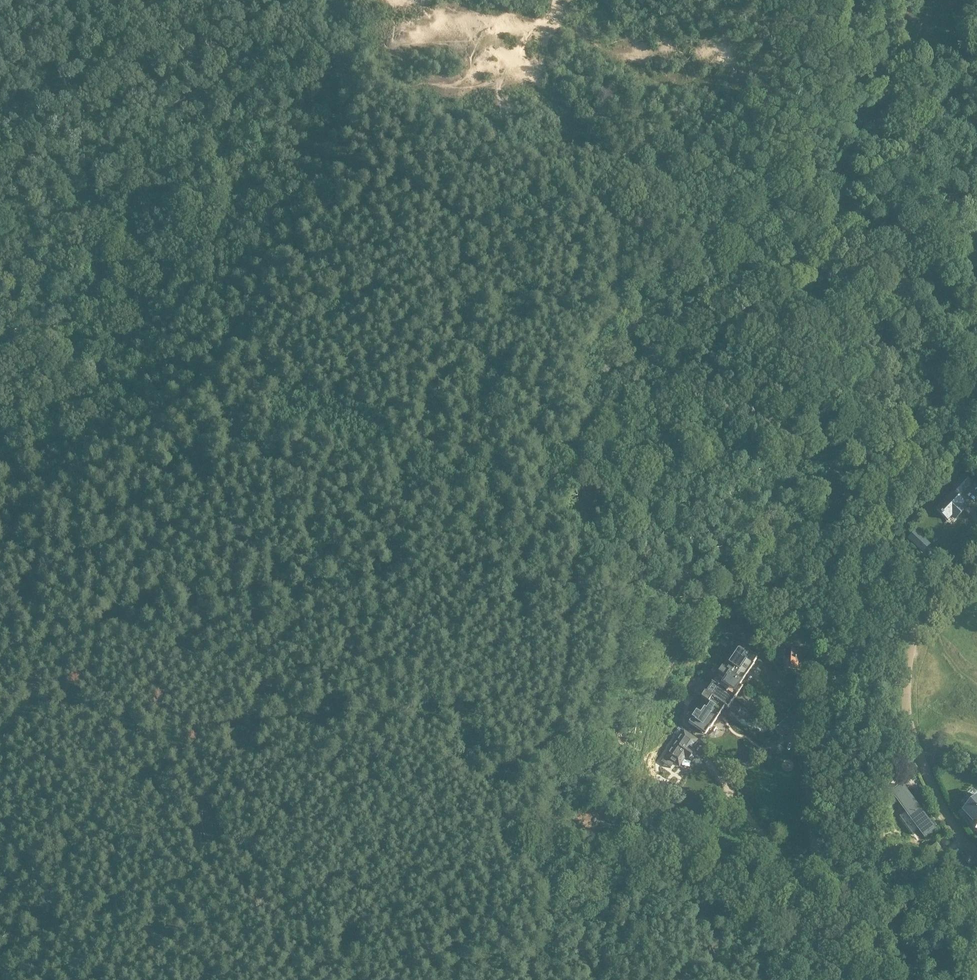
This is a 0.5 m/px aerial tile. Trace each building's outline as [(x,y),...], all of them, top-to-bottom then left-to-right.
[(952,487),(961,496),(973,484),(963,475),(952,487)] [(938,506),(935,510),(951,526),(955,521),(957,523),(967,513),(965,511),(968,508),(952,492),(938,506)] [(931,544),(917,531),(908,540),(922,553),(931,544)] [(729,629),(741,637),(748,627),(736,619),(729,629)] [(732,673),(743,681),(754,664),(753,663),(757,657),(745,649),(744,651),(740,648),(730,663),(736,667),(733,671),(734,671),(732,673)] [(779,666),(785,666),(785,668),(799,668),(799,658),(797,658),(798,650),(785,650),(785,651),(780,651),(780,658),(785,658),(785,661),(779,661),(779,666)] [(713,682),(736,698),(743,688),(740,685),(743,681),(732,673),(734,671),(733,671),(724,664),(713,682)] [(711,704),(722,711),(725,707),(728,709),(736,698),(713,682),(701,699),(710,705),(711,704)] [(710,705),(708,708),(706,706),(704,709),(705,709),(701,714),(697,712),(689,723),(706,734),(710,727),(710,728),(722,711),(711,704),(710,705)] [(668,755),(681,765),(687,756),(690,759),(691,758),(693,760),(698,753),(696,751),(696,750),(693,748),(699,740),(692,735),(687,741),(686,741),(680,737),(668,755)] [(894,775),(886,780),(889,784),(896,778),(894,775)] [(934,829),(901,785),(892,792),(924,836),(934,829)] [(964,811),(975,822),(973,825),(976,827),(976,799),(964,811)] [(925,851),(930,858),(947,857),(937,843),(925,851)]
